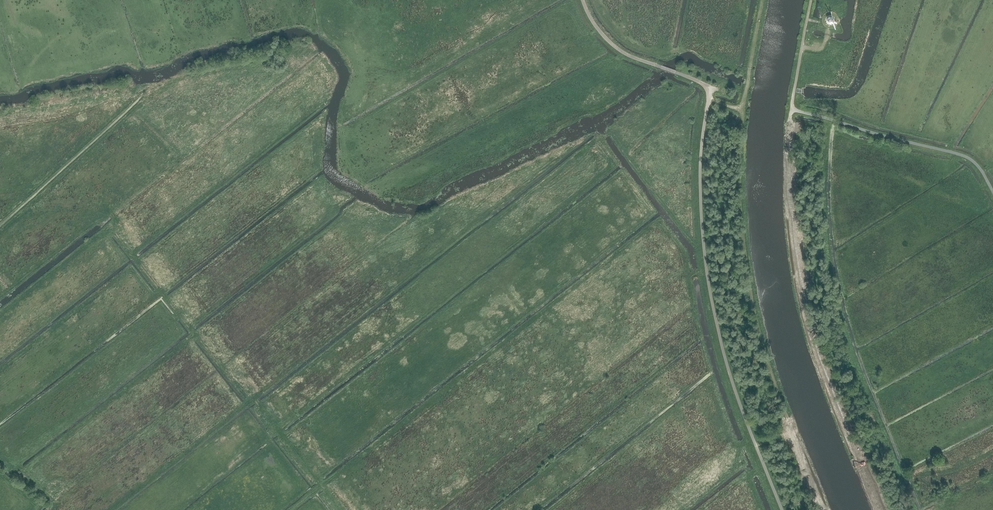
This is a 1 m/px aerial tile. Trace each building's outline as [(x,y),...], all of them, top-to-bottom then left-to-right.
[(834,17),(832,16),(831,15),(829,15),(828,16),(827,17),(826,18),(826,20),(826,21),(826,23),(827,24),(829,25),(830,25),(832,25),(833,24),(834,23),(835,21),(835,20),(835,18),(834,17)]
